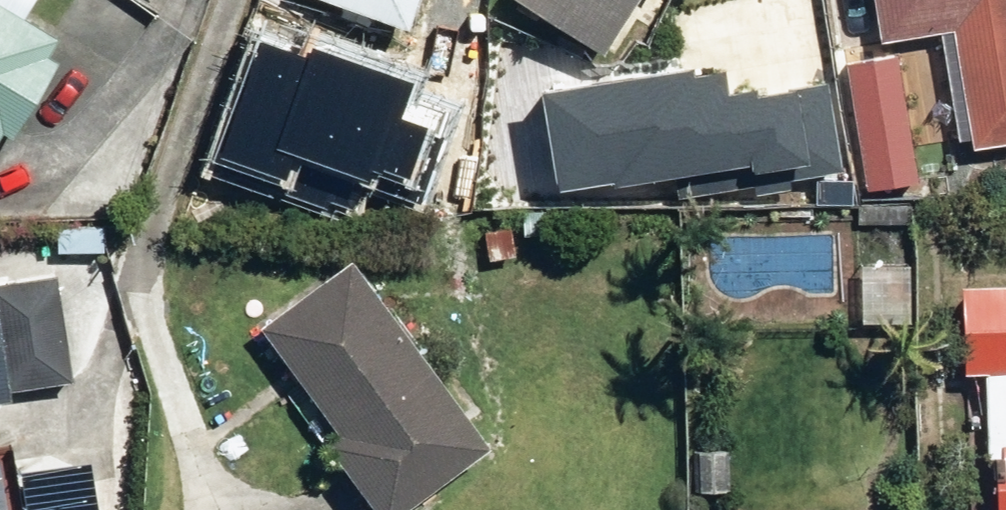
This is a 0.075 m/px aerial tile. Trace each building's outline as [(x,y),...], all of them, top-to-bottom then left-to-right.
[(415,21),(423,0),(358,0),(415,21)] [(606,48),(635,0),(528,0),(606,48)] [(880,44),(941,34),(958,140),(973,138),(975,152),(1005,147),(1005,0),(873,0),(880,44)] [(376,169),(409,182),(429,130),(400,119),(413,85),(312,47),(308,57),(257,38),(210,160),(290,190),(302,156),(371,182),(376,169)] [(918,185),(900,57),(848,64),(865,192),(918,185)] [(791,179),(845,171),(831,85),(732,100),(727,75),(695,80),(694,68),(543,92),(560,196),(673,178),(676,196),(754,184),(756,197),(793,191),(791,179)] [(8,373),(61,364),(40,242),(0,248),(0,288),(8,373)] [(357,248),(266,322),(348,423),(332,436),(391,509),(395,509),(500,426),(357,248)] [(917,256),(862,258),(863,317),(918,315),(917,256)] [(967,279),(967,368),(991,368),(991,509),(1005,509),(1005,279),(967,279)] [(0,288),(0,396),(10,394),(8,373),(0,288)]
